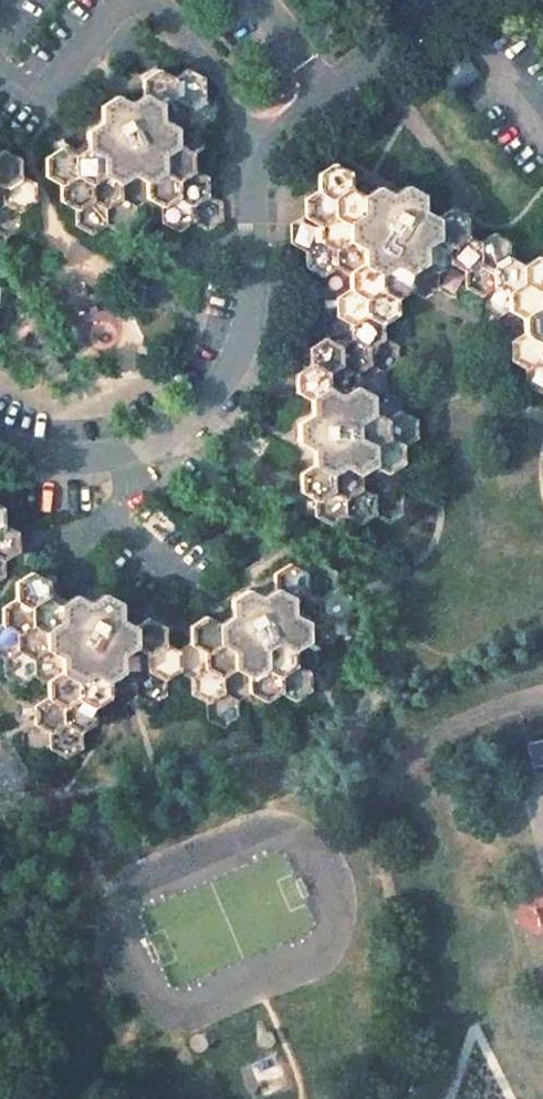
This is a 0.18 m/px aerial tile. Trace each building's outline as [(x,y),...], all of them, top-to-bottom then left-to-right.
[(165,134),(165,123),(177,114),(176,96),(190,86),(190,67),(174,62),(162,70),(148,62),(132,72),(134,92),(125,98),(110,92),(89,104),(89,114),(78,125),(78,139),(68,151),(55,143),(34,157),(36,175),(47,182),(50,195),(62,205),(65,219),(79,229),(89,221),(104,228),(127,216),(126,201),(140,193),(149,197),(149,214),(168,223),(182,210),(181,195),(194,184),(194,169),(181,158),(178,143),(165,134)] [(12,205),(25,195),(25,180),(11,173),(9,156),(0,151),(0,232),(13,225),(12,205)] [(539,250),(525,242),(511,251),(496,243),(496,227),(481,219),(467,228),(455,221),(455,205),(441,197),(426,206),(411,198),(410,181),(394,172),(379,181),(365,174),(349,183),(337,177),(337,159),(323,151),(303,163),(303,178),(289,186),(289,204),(276,211),(276,234),(290,243),(290,257),(312,270),(326,261),(335,266),(336,279),(322,288),(324,308),(337,315),(339,331),(327,338),(315,330),(297,341),(296,358),(280,368),(281,384),(297,391),(298,407),(283,416),(284,435),(300,444),(300,457),(285,466),(287,486),(302,495),(303,510),(318,517),(330,510),(344,517),(362,506),(361,488),(349,481),(349,469),(359,461),(370,467),(390,457),(389,438),(402,428),(402,411),(389,405),(375,413),(360,405),(359,390),(344,382),(343,365),(360,355),(359,342),(372,330),(372,312),(386,304),(386,288),(398,280),(411,288),(425,280),(437,288),(455,278),(467,285),(484,277),(491,281),(492,299),(506,307),(508,323),(495,333),(497,349),(512,356),(513,373),(530,382),(542,373),(542,248),(539,250)] [(19,565),(3,580),(3,596),(0,598),(0,677),(10,683),(25,674),(35,681),(36,696),(25,703),(27,725),(38,731),(38,745),(54,755),(72,744),(71,729),(86,719),(86,704),(100,695),(99,677),(107,672),(123,680),(137,671),(151,677),(164,668),(179,675),(181,690),(197,696),(213,687),(213,672),(223,666),(235,672),(237,688),(253,696),(270,688),(280,693),(297,685),(297,665),(283,657),(283,640),(297,632),(297,620),(314,609),(325,614),(337,606),(336,591),(324,584),(324,566),(304,555),(288,562),(277,556),(260,566),(262,581),(248,591),(236,582),(218,593),(220,609),(205,619),(192,610),(177,620),(178,637),(166,645),(155,639),(154,625),(134,614),(122,621),(111,615),(111,602),(90,590),(78,597),(66,591),(51,600),(37,593),(36,575),(19,565)] [(505,759),(512,783),(542,775),(542,749),(505,759)] [(259,1095),(287,1083),(272,1046),(244,1057),(249,1069),(238,1074),(244,1088),(255,1084),(259,1095)]
